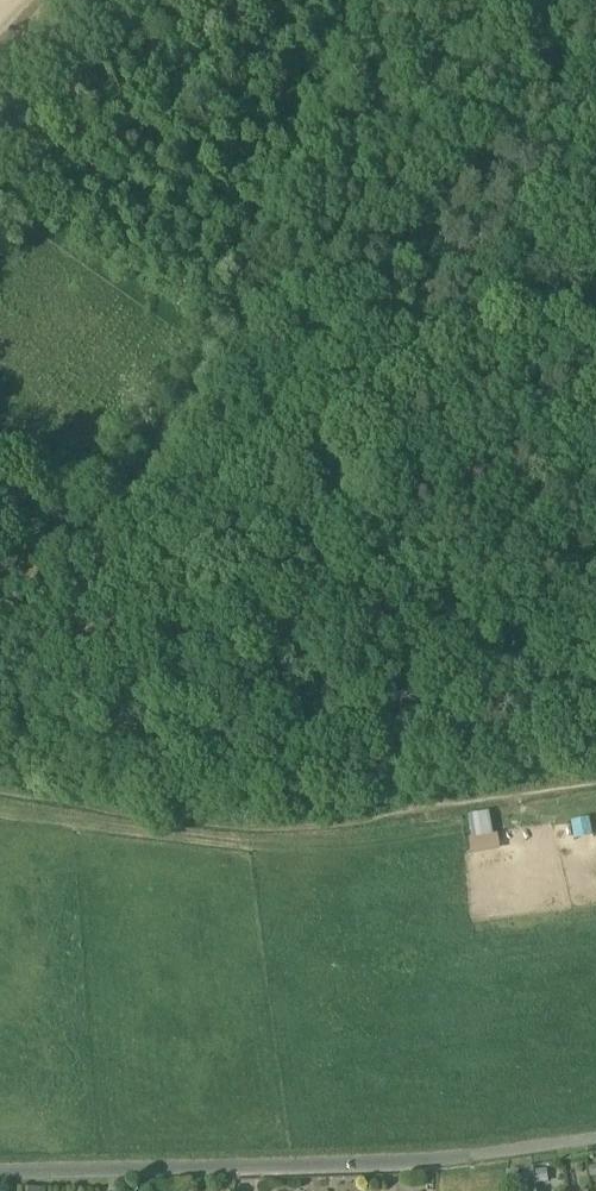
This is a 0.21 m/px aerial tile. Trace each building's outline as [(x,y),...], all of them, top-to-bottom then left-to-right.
[(499,834),(472,839),(473,849),(501,843),(499,834)]
